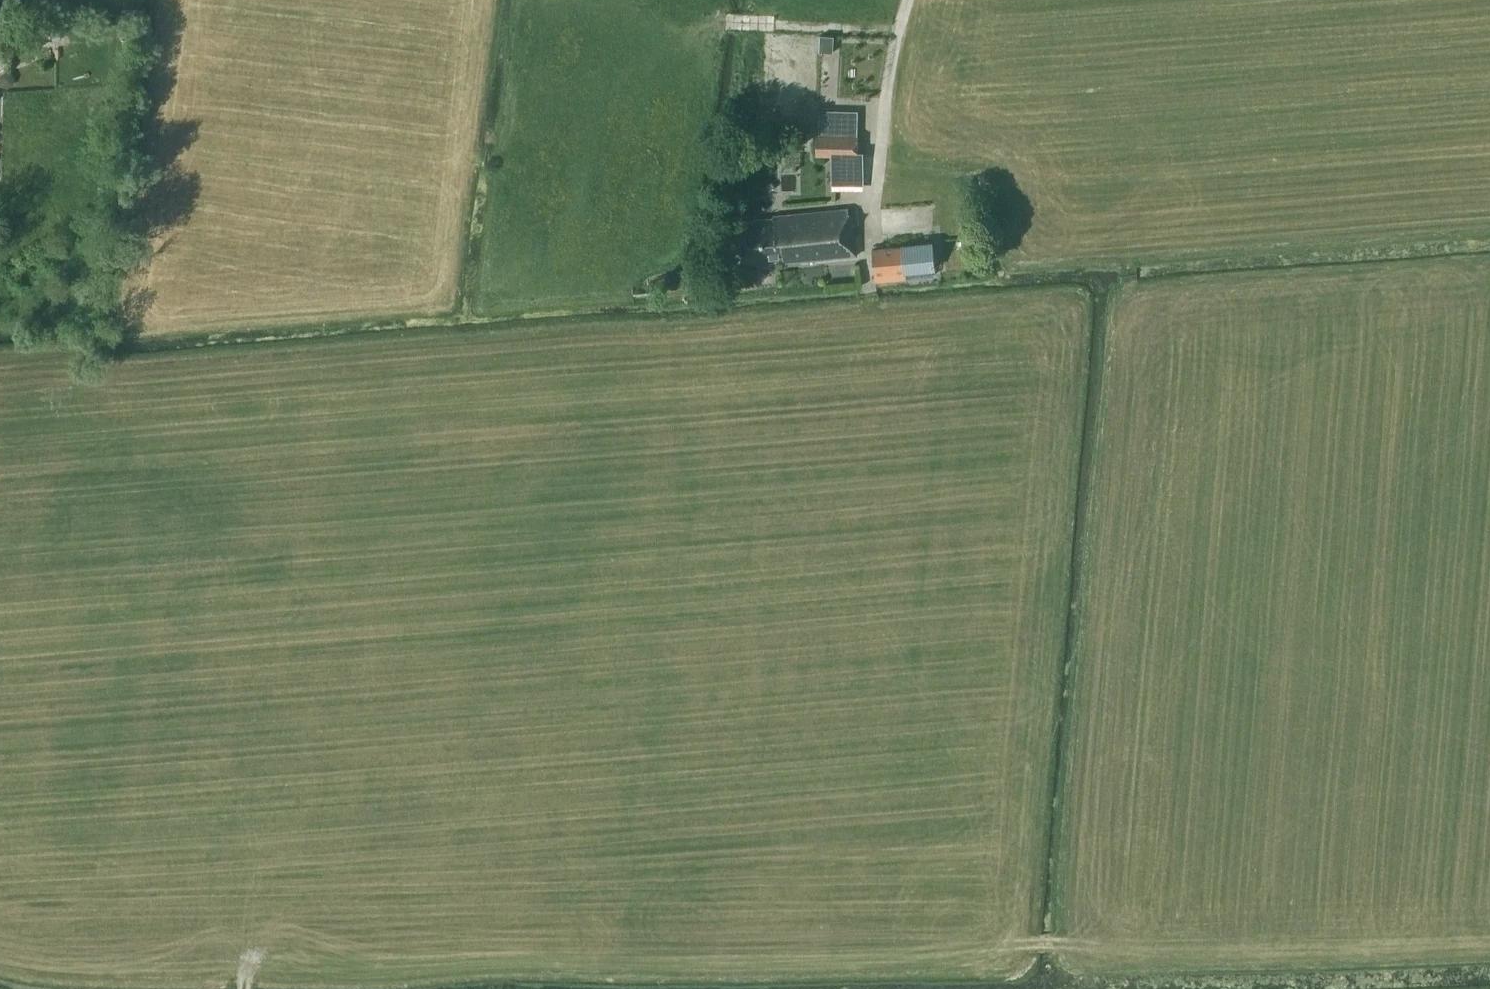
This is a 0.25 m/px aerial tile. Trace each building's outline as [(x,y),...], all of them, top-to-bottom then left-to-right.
[(59,38),(56,27),(48,29),(52,41),(59,38)] [(833,52),(834,36),(821,35),(820,51),(833,52)] [(819,108),(819,136),(857,137),(858,110),(819,108)] [(807,132),(797,132),(797,142),(807,142),(807,132)] [(817,136),(816,156),(832,156),(856,157),(857,137),(819,136),(817,136)] [(784,261),(857,254),(854,223),(850,223),(849,207),(776,214),(777,218),(763,219),(763,218),(746,219),(746,221),(742,221),(746,259),(783,256),(784,261)] [(933,266),(934,266),(932,241),(872,247),(876,279),(933,274),(933,266)]
